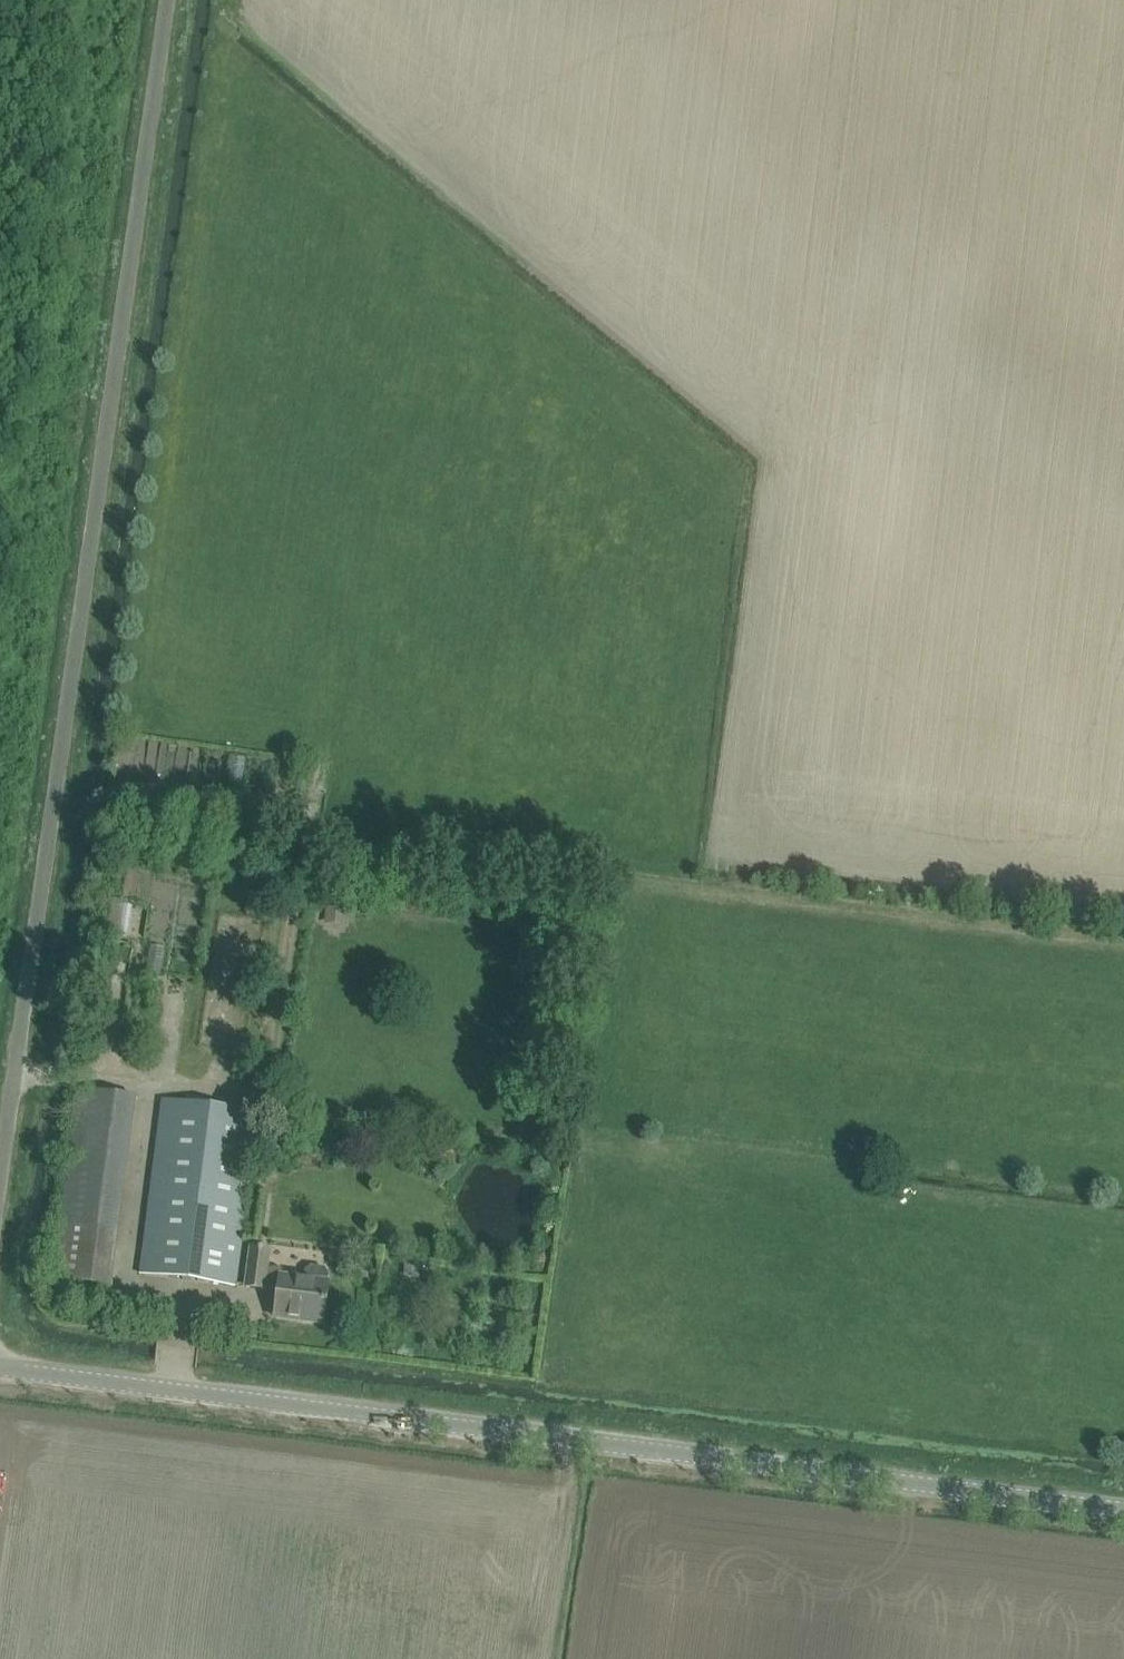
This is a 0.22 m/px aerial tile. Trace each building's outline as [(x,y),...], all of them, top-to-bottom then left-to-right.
[(78,1090),(53,1278),(110,1286),(135,1097),(78,1090)] [(257,1113),(207,1107),(163,1101),(141,1273),(235,1285),(257,1113)] [(326,1301),(329,1283),(327,1283),(328,1272),(324,1267),(311,1265),(304,1269),(303,1280),(281,1277),(282,1269),(267,1267),(269,1250),(251,1247),(249,1265),(246,1287),(264,1289),(264,1288),(278,1290),(275,1312),(303,1315),(302,1320),(323,1323),(326,1301)] [(406,1255),(404,1271),(419,1272),(420,1256),(406,1255)]
